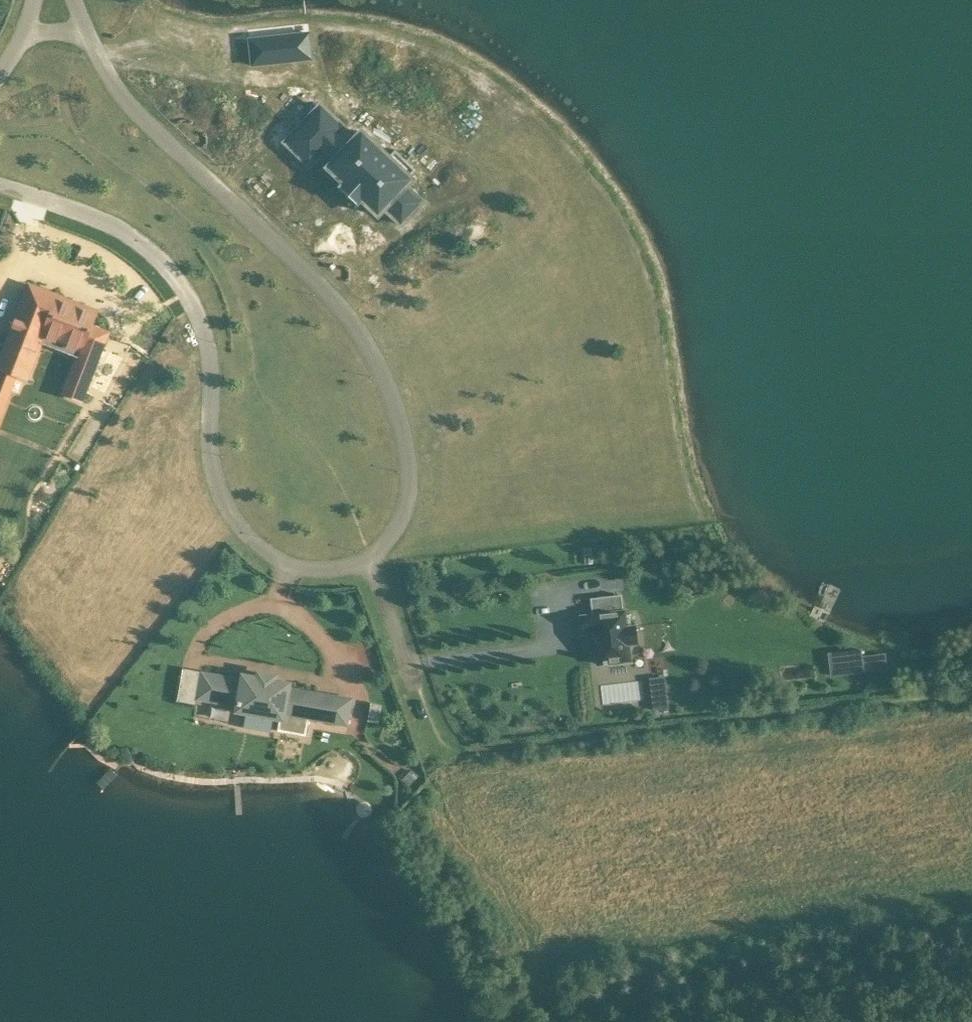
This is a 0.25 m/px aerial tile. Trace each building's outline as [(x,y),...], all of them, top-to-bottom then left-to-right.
[(263,29),(264,35),(309,28),(308,22),(263,29)] [(268,43),(250,45),(250,38),(248,38),(251,64),(272,62),(272,58),(290,56),(290,59),(311,57),(308,31),(307,31),(307,39),(289,41),(289,33),(268,36),(268,43)] [(395,150),(374,131),(367,138),(341,113),(330,124),(319,113),(323,108),(300,86),(266,123),(289,145),(302,130),(314,141),(308,148),(325,164),(322,167),(338,181),(340,178),(357,194),(364,188),(381,205),(402,183),(384,166),(390,160),(388,158),(395,150)] [(416,177),(409,187),(419,194),(427,184),(416,177)] [(14,375),(27,379),(41,343),(78,357),(64,394),(82,400),(108,333),(92,326),(98,311),(30,285),(0,362),(0,412),(14,375)] [(593,563),(591,554),(584,555),(585,564),(593,563)] [(590,597),(593,612),(581,614),(581,615),(578,616),(580,629),(583,629),(583,631),(594,629),(595,643),(598,662),(603,661),(604,662),(608,662),(607,661),(609,660),(610,663),(629,660),(628,658),(630,658),(628,641),(632,641),(637,640),(635,623),(630,624),(626,625),(624,608),(622,609),(620,593),(590,597)] [(864,672),(862,656),(829,660),(831,676),(864,672)] [(347,722),(351,697),(288,687),(288,683),(274,680),(275,675),(259,673),(258,678),(243,675),(243,679),(202,673),(198,698),(239,705),(238,710),(281,717),(279,729),(306,733),(308,716),(347,722)] [(669,708),(667,695),(652,697),(654,711),(669,708)] [(272,730),(273,719),(244,715),(243,725),(272,730)] [(419,776),(412,769),(402,780),(409,787),(419,776)]
